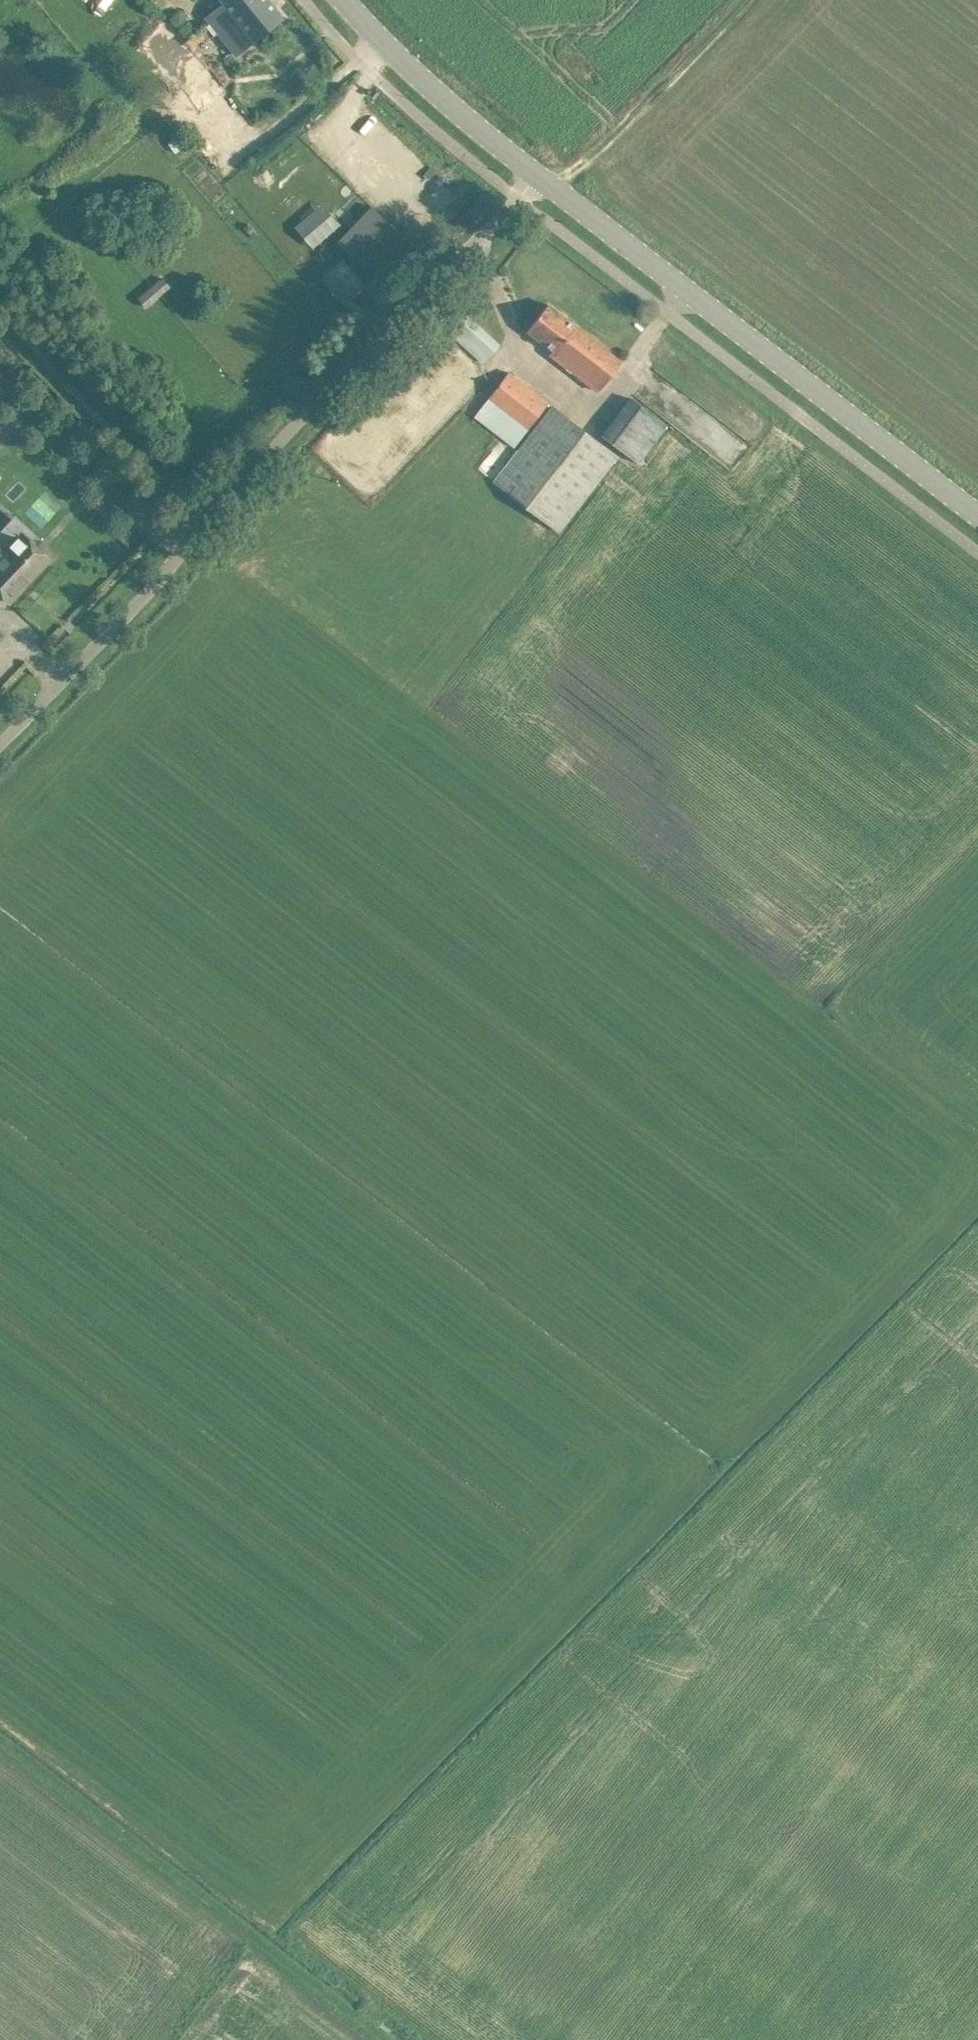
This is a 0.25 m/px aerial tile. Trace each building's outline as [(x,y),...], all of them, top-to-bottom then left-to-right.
[(229,6),(224,10),(221,6),(208,16),(238,54),(268,31),(283,18),(268,0),(224,0),(229,6)] [(372,275),(407,239),(372,206),(337,241),(372,275)] [(170,286),(162,277),(138,297),(146,306),(170,286)] [(548,304),(527,330),(553,350),(550,354),(598,391),(622,361),(548,304)] [(463,312),(447,330),(483,362),(499,345),(463,312)] [(508,372),(475,416),(514,446),(548,403),(508,372)] [(640,462),(673,425),(639,394),(605,431),(640,462)] [(553,406),(495,481),(559,531),(616,456),(553,406)] [(51,558),(23,533),(0,558),(0,594),(9,603),(51,558)]
